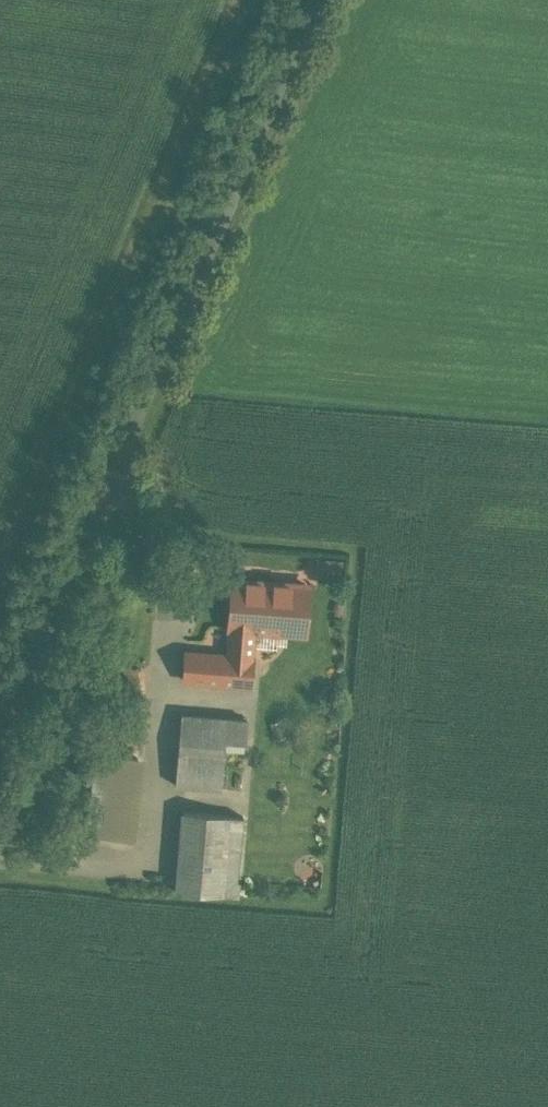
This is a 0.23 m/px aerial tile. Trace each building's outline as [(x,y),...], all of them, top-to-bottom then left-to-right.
[(309,584),(234,579),(230,626),(232,626),(229,654),(252,656),(255,628),(306,632),(309,584)] [(229,654),(188,651),(185,679),(251,684),(254,656),(252,656),(229,654)] [(248,718),(182,713),(176,784),(222,787),(226,739),(246,740),(248,718)] [(466,836),(185,810),(178,889),(239,894),(240,880),(460,900),(466,836)]
